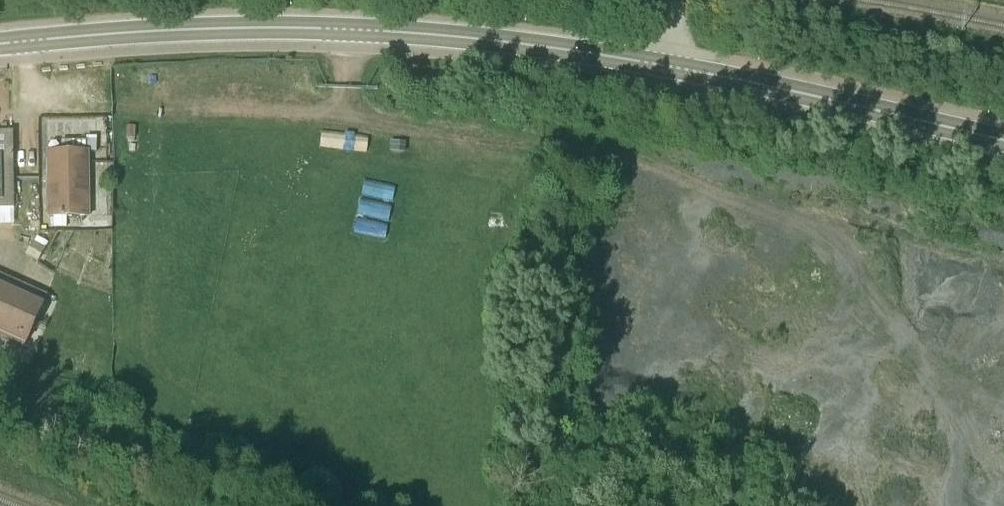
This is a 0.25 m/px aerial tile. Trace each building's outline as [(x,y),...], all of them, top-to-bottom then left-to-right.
[(405,152),(406,142),(391,142),(390,151),(405,152)] [(0,151),(0,206),(27,206),(26,151),(0,151)] [(48,217),(89,216),(88,200),(87,152),(47,153),(48,217)] [(395,198),(397,187),(367,181),(365,192),(395,198)] [(389,237),(392,203),(361,201),(359,234),(389,237)] [(38,262),(46,249),(34,242),(26,255),(38,262)] [(0,277),(0,331),(35,347),(56,302),(0,277)]
